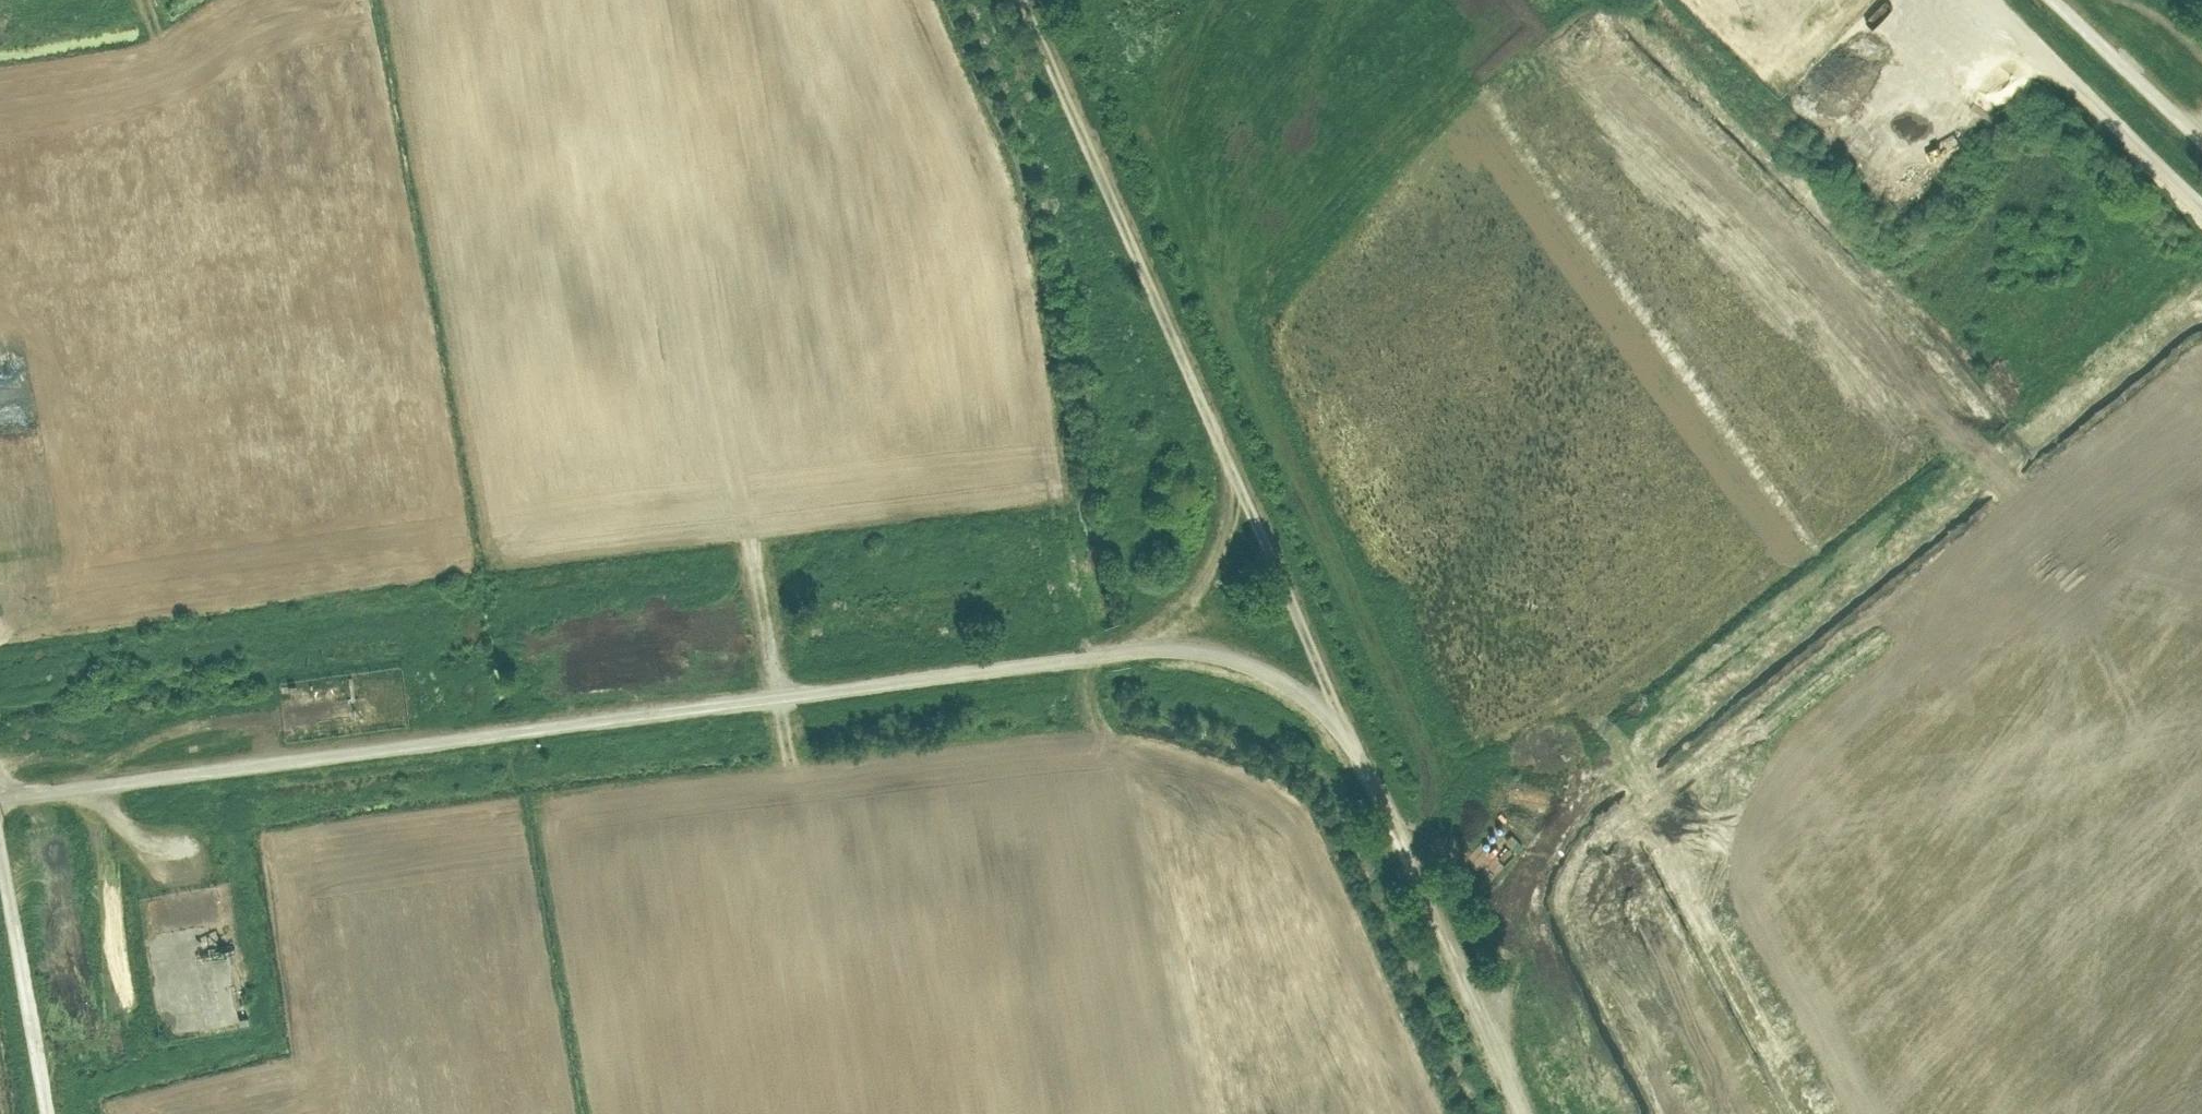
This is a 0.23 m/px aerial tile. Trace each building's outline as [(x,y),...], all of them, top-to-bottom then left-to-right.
[(1824,102),(1843,83),(1833,73),(1814,91),(1824,102)]
